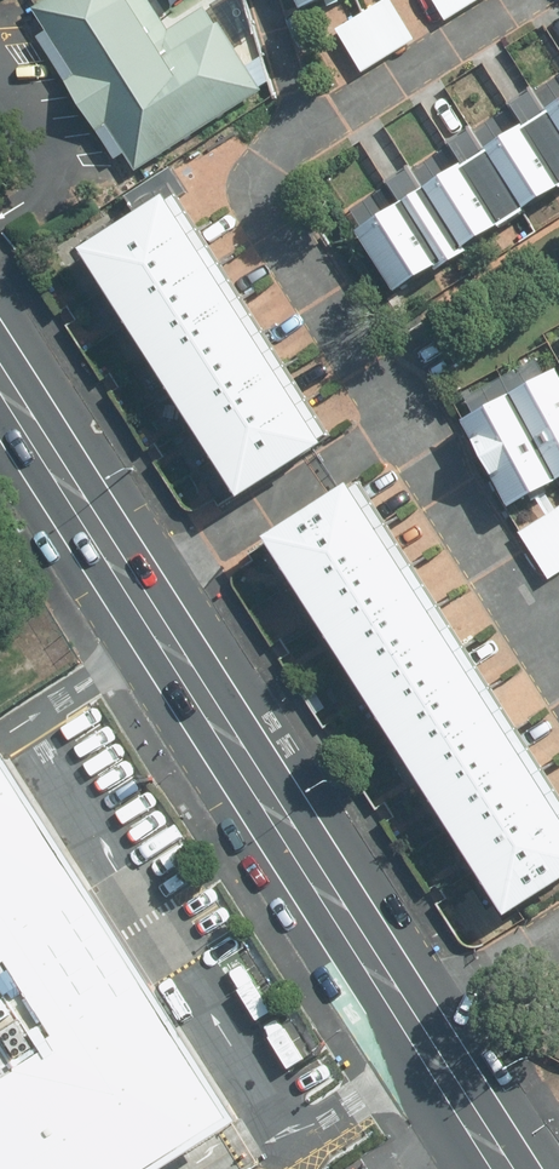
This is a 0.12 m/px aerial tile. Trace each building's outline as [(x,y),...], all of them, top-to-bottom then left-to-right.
[(34,7),(77,76),(68,81),(99,130),(109,124),(138,170),(265,92),(222,21),(164,56),(129,0),(46,0),(34,7)] [(337,29),(364,72),(418,38),(394,0),(383,0),(337,29)] [(447,18),(476,0),(436,0),(447,18)] [(359,234),(394,289),(436,263),(438,267),(460,253),(458,249),(494,226),(496,230),(523,213),(521,209),(557,186),(558,189),(558,107),(359,234)] [(166,202),(84,253),(236,493),(317,441),(166,202)] [(465,423),(510,504),(558,477),(558,380),(555,372),(465,423)] [(266,536),(502,907),(558,871),(558,816),(348,485),(266,536)] [(558,575),(558,508),(520,533),(550,580),(558,575)] [(1,749),(0,750),(0,1061),(5,1069),(0,1072),(0,1168),(151,1168),(238,1113),(1,749)]
